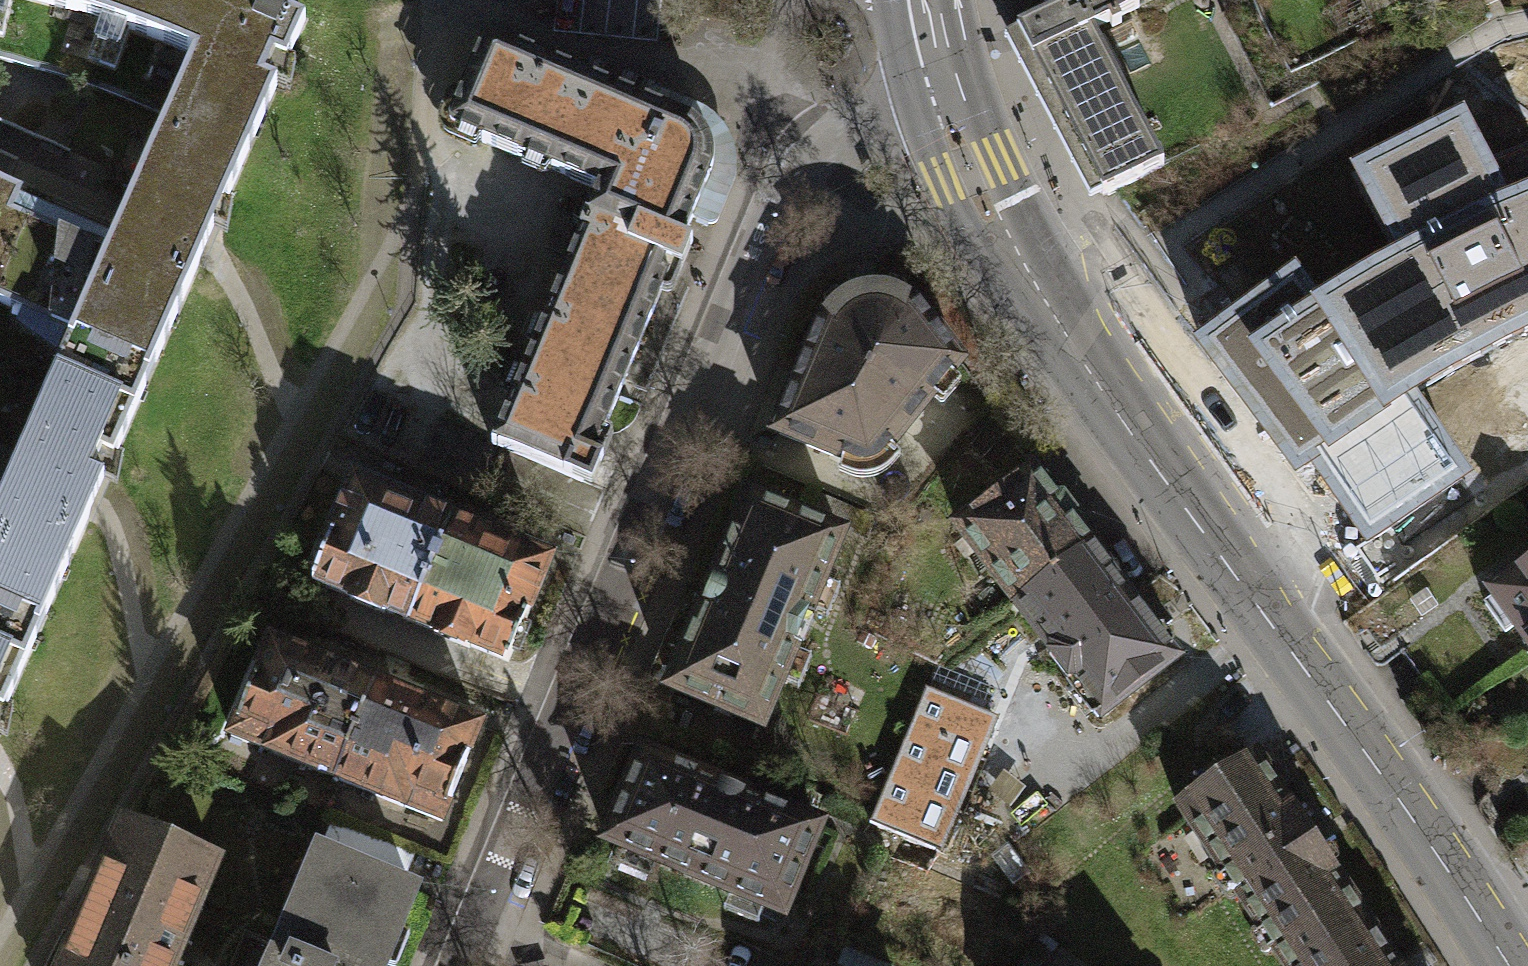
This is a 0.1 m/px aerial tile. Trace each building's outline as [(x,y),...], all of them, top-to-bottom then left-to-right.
[(112,21),(192,52),(168,117),(250,149),(305,20),(265,1),(265,0),(49,0),(112,21)] [(1059,8),(1014,31),(1099,196),(1161,165),(1090,29),(1135,6),(1132,0),(1054,0),(1059,8)] [(630,97),(475,35),(438,127),(588,188),(593,190),(630,97)] [(593,190),(588,188),(552,276),(641,314),(661,265),(671,269),(681,243),(673,239),(703,165),(702,152),(701,145),(699,139),(692,127),(684,121),(630,97),(593,190)] [(1527,325),(1527,178),(1510,186),(1466,100),(1349,158),(1395,242),(1318,286),(1297,256),(1193,336),(1299,473),(1312,463),(1368,541),(1474,469),(1417,386),(1502,337),(1527,325)] [(78,330),(56,373),(135,406),(250,149),(168,117),(118,238),(0,187),(0,296),(78,330)] [(641,314),(552,276),(482,440),(495,446),(583,484),(594,459),(582,454),(641,314)] [(817,313),(765,430),(862,471),(952,364),(903,297),(883,290),(861,291),(838,298),(817,313)] [(25,660),(135,406),(56,373),(5,491),(0,489),(0,649),(25,660)] [(952,518),(1012,601),(1096,541),(1036,457),(952,518)] [(308,579),(407,620),(451,515),(352,474),(308,579)] [(750,498),(668,687),(761,725),(839,534),(750,498)] [(407,620),(505,661),(549,556),(451,515),(407,620)] [(1012,601),(1096,715),(1179,653),(1096,541),(1012,601)] [(1527,657),(1527,554),(1480,587),(1527,657)] [(227,737),(335,778),(372,681),(264,640),(227,737)] [(25,660),(0,649),(0,717),(25,660)] [(939,666),(929,690),(990,715),(1000,691),(939,666)] [(335,778),(442,818),(479,721),(372,681),(335,778)] [(929,690),(874,822),(943,851),(998,719),(990,715),(929,690)] [(1282,965),(1300,965),(1372,918),(1260,750),(1176,806),(1282,965)] [(605,840),(784,913),(819,822),(643,751),(605,840)] [(223,855),(121,813),(57,965),(176,965),(223,855)] [(267,965),(381,965),(412,891),(316,851),(267,965)] [(1372,918),(1300,965),(1404,965),(1372,918)]
